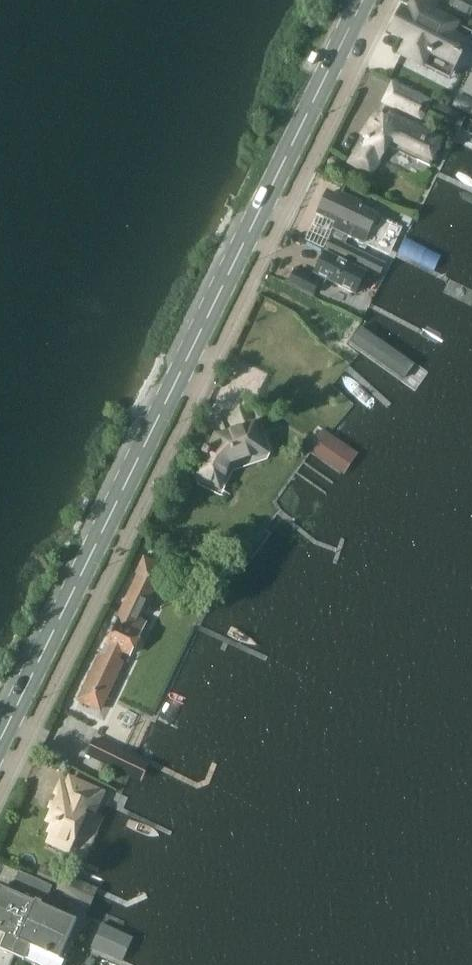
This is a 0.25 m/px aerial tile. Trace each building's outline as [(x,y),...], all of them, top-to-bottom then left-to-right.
[(471,15),(471,7),(459,0),(453,0),(448,10),(470,20),(471,15)] [(404,11),(393,33),(408,41),(402,54),(423,65),(430,52),(452,63),(463,41),(452,35),(457,25),(414,3),(408,13),(404,11)] [(422,119),(431,100),(395,82),(386,101),(422,119)] [(463,127),(468,116),(446,105),(439,101),(433,112),(463,127)] [(388,119),(378,114),(366,137),(372,140),(369,147),(366,146),(357,164),(377,174),(391,146),(430,166),(442,141),(391,115),(388,119)] [(328,194),(319,213),(336,221),(334,227),(328,239),(331,241),(328,249),(381,274),(385,263),(345,243),(349,236),(362,243),(376,214),(360,206),(361,204),(362,202),(367,205),(371,197),(352,188),(348,196),(344,194),(340,200),(328,194)] [(326,252),(315,273),(356,294),(366,273),(326,252)] [(315,294),(321,281),(296,268),(289,282),(315,294)] [(417,367),(364,326),(352,341),(404,384),(417,367)] [(269,454),(259,420),(219,434),(212,448),(207,446),(203,454),(206,457),(199,474),(225,487),(236,465),(269,454)] [(87,687),(80,702),(99,711),(106,696),(122,660),(118,658),(123,648),(131,652),(145,623),(137,619),(154,582),(158,584),(166,565),(147,556),(145,559),(140,571),(139,573),(140,574),(87,687)] [(139,759),(134,756),(96,737),(95,738),(88,752),(87,755),(126,774),(131,777),(132,774),(139,759)] [(103,792),(71,778),(68,784),(64,783),(52,808),(54,809),(51,814),(54,816),(51,824),(55,827),(50,839),(70,848),(88,808),(94,811),(103,792)] [(98,888),(72,876),(44,863),(37,876),(58,886),(58,887),(57,888),(56,890),(91,906),(92,904),(98,888)] [(15,955),(37,964),(64,964),(67,957),(61,954),(76,919),(61,913),(65,904),(48,896),(53,886),(19,872),(11,890),(4,887),(1,886),(0,888),(0,931),(4,933),(7,935),(4,941),(1,948),(0,948),(0,964),(11,964),(15,955)] [(124,958),(135,934),(103,919),(92,943),(124,958)]
